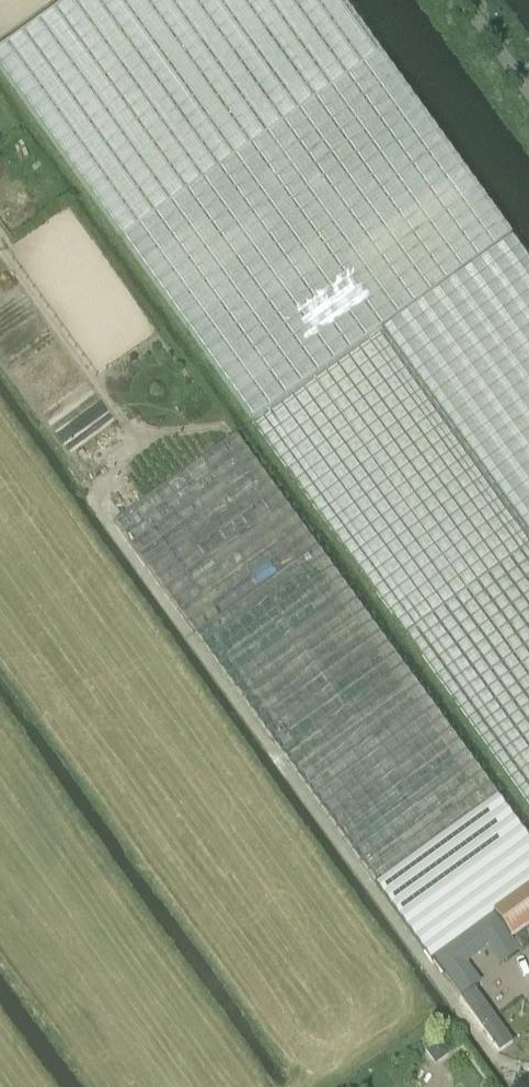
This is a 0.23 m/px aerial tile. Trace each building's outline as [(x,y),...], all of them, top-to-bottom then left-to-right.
[(0,50),(0,71),(253,424),(373,337),(512,238),(340,0),(70,0),(0,50)] [(373,337),(528,555),(528,262),(512,238),(373,337)] [(253,424),(318,513),(328,526),(335,537),(351,559),(363,575),(383,602),(413,646),(442,687),(468,722),(495,759),(518,792),(528,808),(528,555),(373,337),(253,424)] [(114,522),(356,858),(359,862),(376,884),(390,905),(415,938),(426,954),(430,959),(434,957),(493,912),(528,886),(528,840),(363,612),(235,434),(114,522)] [(493,912),(512,938),(522,932),(528,926),(528,886),(493,912)] [(493,912),(434,957),(461,992),(475,982),(459,960),(489,937),(506,961),(521,950),(512,938),(493,912)] [(459,999),(499,1053),(513,1042),(474,988),(459,999)] [(438,1038),(423,1050),(431,1061),(438,1062),(450,1053),(438,1038)]
